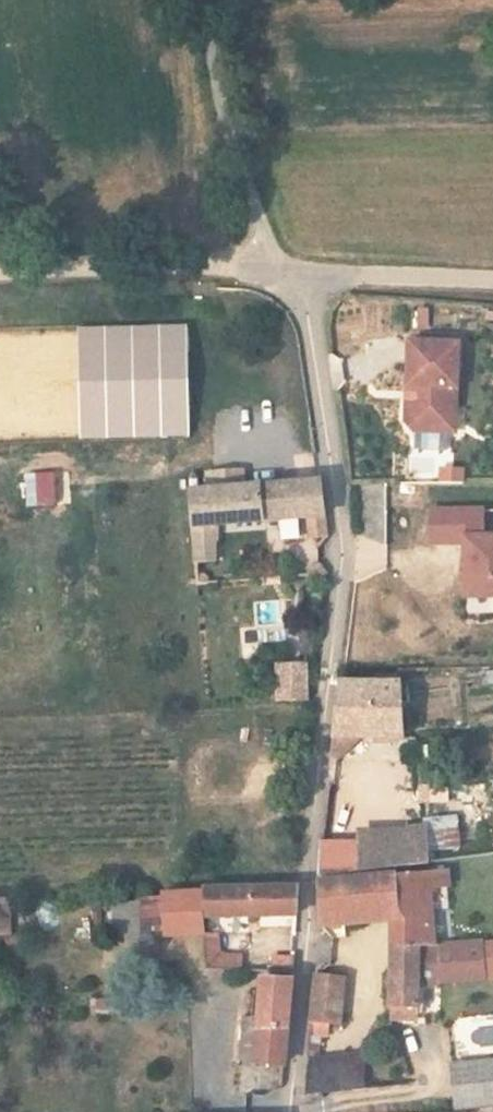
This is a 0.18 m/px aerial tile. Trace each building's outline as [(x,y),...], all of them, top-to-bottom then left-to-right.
[(416,418),(416,436),(448,437),(448,418),(450,418),(450,397),(457,397),(458,329),(456,329),(456,322),(420,322),(420,329),(408,329),(408,373),(414,373),(414,387),(407,388),(407,410),(415,418),(416,418)] [(59,504),(56,470),(25,472),(27,506),(59,504)] [(310,545),(328,544),(319,485),(256,488),(259,525),(306,522),(310,545)] [(212,528),(259,525),(256,488),(186,492),(189,556),(212,555),(212,528)] [(486,533),(486,506),(430,506),(430,545),(464,545),(464,599),(492,599),(492,533),(486,533)] [(309,660),(274,661),(276,701),(311,700),(309,660)] [(485,670),(486,686),(492,685),(492,669),(485,670)] [(326,729),(398,730),(395,682),(329,681),(326,729)] [(429,818),(431,851),(461,849),(458,816),(429,818)] [(423,852),(420,819),(318,824),(315,862),(423,852)] [(424,863),(427,891),(451,890),(449,861),(424,863)] [(430,937),(427,891),(424,863),(315,874),(316,917),(395,908),(394,941),(418,940),(419,938),(430,937)] [(299,875),(204,879),(204,910),(297,906),(299,875)] [(204,886),(139,888),(140,938),(204,934),(204,919),(204,886)] [(140,938),(139,888),(120,888),(121,937),(140,938)] [(219,927),(204,927),(204,934),(204,960),(240,963),(241,947),(220,947),(219,927)] [(418,1006),(418,940),(394,941),(392,1007),(418,1006)] [(269,967),(292,969),(293,955),(270,952),(269,967)] [(342,966),(312,964),(306,1018),(340,1016),(342,966)] [(257,1015),(246,1014),(243,1059),(286,1062),(288,1030),(292,982),(292,977),(259,976),(259,980),(257,1015)] [(86,1016),(112,1015),(111,996),(85,998),(86,1016)] [(302,1052),(298,1084),(298,1087),(358,1084),(357,1078),(356,1048),(302,1052)] [(454,1094),(492,1091),(492,1057),(451,1059),(454,1094)] [(454,1094),(455,1108),(492,1105),(492,1091),(454,1094)]
